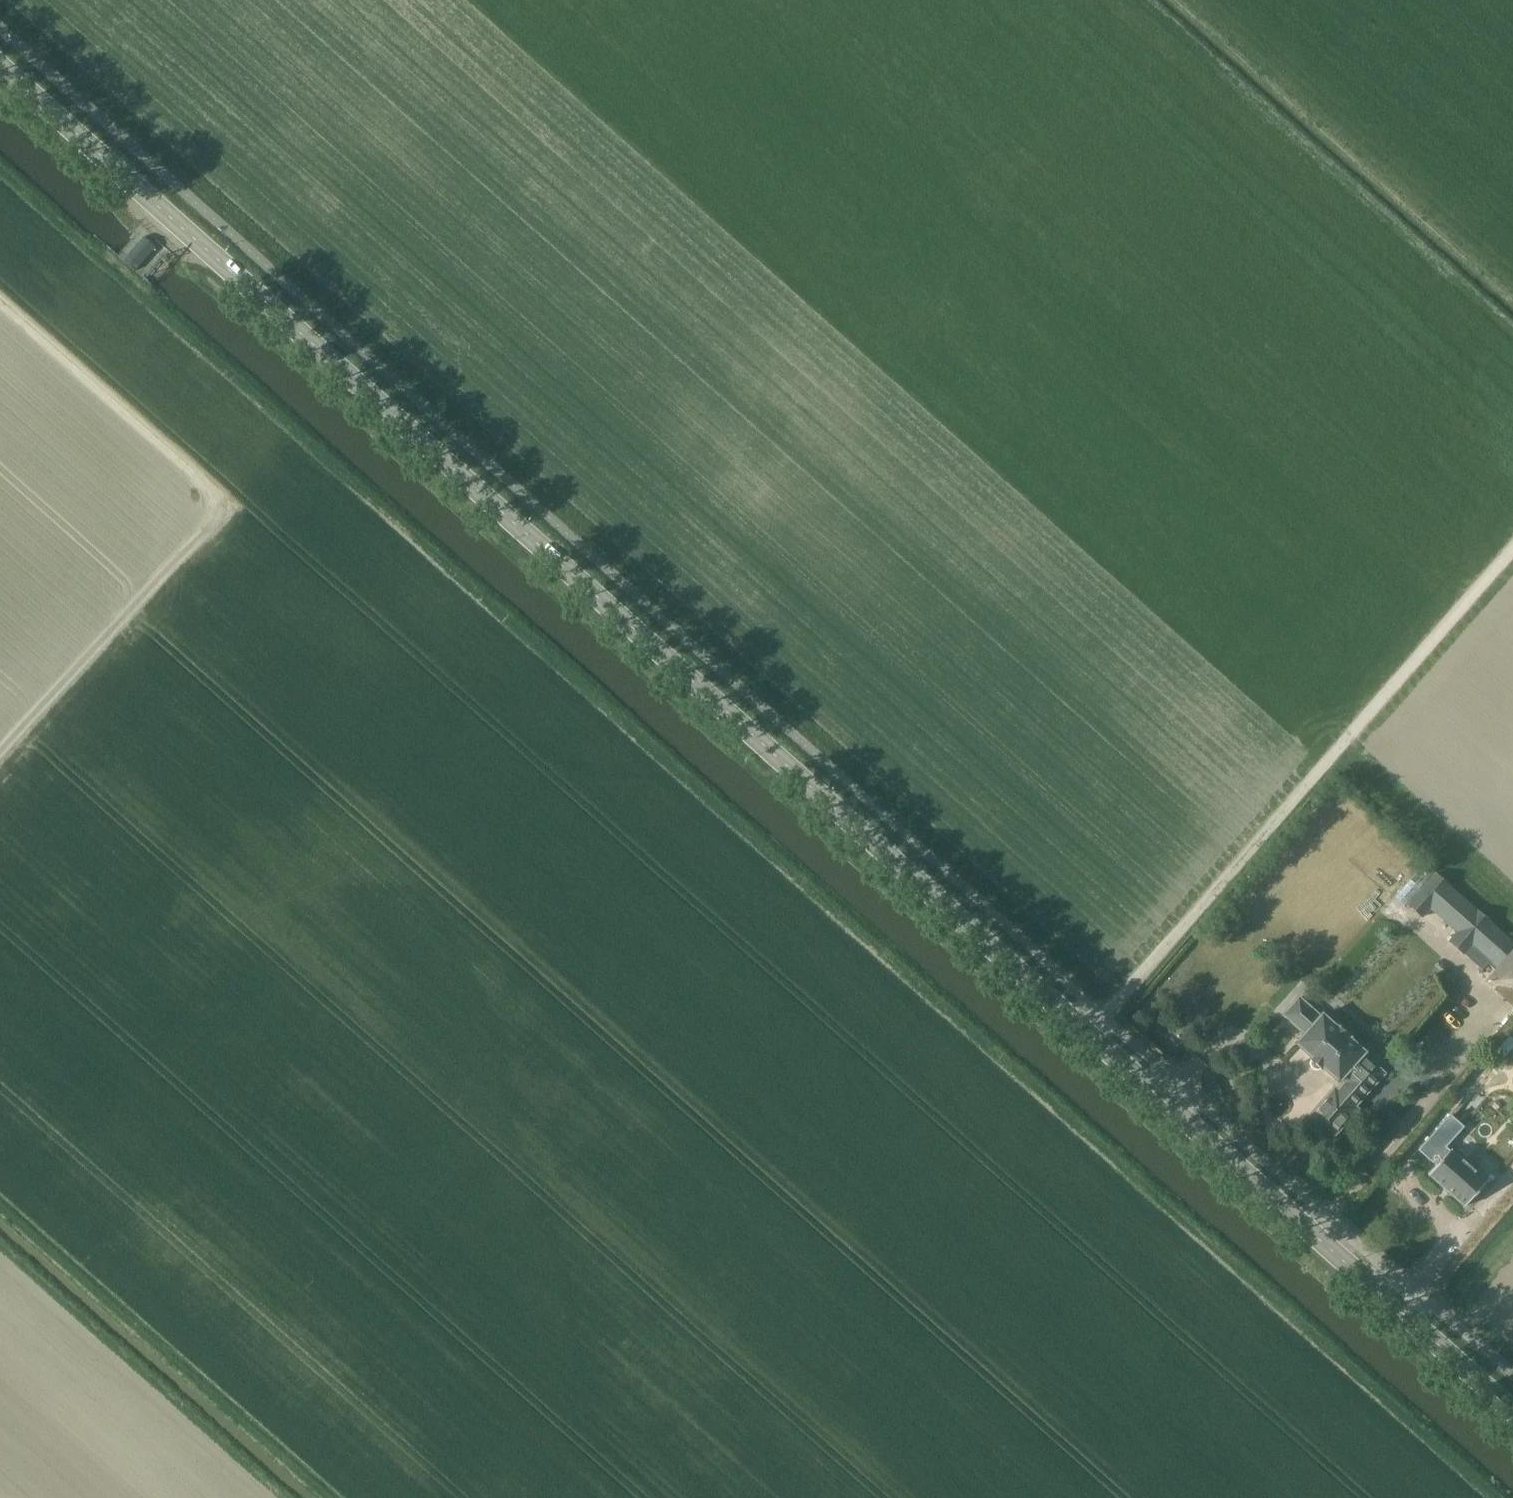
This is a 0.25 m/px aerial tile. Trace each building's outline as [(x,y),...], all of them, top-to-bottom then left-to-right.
[(125,236),(116,246),(136,262),(144,252),(125,236)] [(1491,923),(1447,884),(1435,873),(1408,904),(1422,917),(1434,903),(1461,927),(1449,941),(1464,954),(1491,923)] [(1487,982),(1512,1005),(1512,952),(1487,982)] [(1311,1058),(1322,1068),(1323,1067),(1339,1081),(1341,1079),(1345,1082),(1337,1091),(1334,1088),(1306,1120),(1329,1140),(1358,1109),(1355,1106),(1384,1073),(1363,1054),(1365,1052),(1349,1038),(1350,1037),(1339,1027),(1338,1028),(1322,1014),(1320,1016),(1299,997),(1283,1015),(1305,1034),(1296,1043),(1312,1057),(1311,1058)] [(1428,1174),(1464,1207),(1486,1182),(1450,1150),(1449,1151),(1445,1147),(1463,1127),(1450,1116),(1419,1150),(1432,1161),(1437,1165),(1428,1174)]
